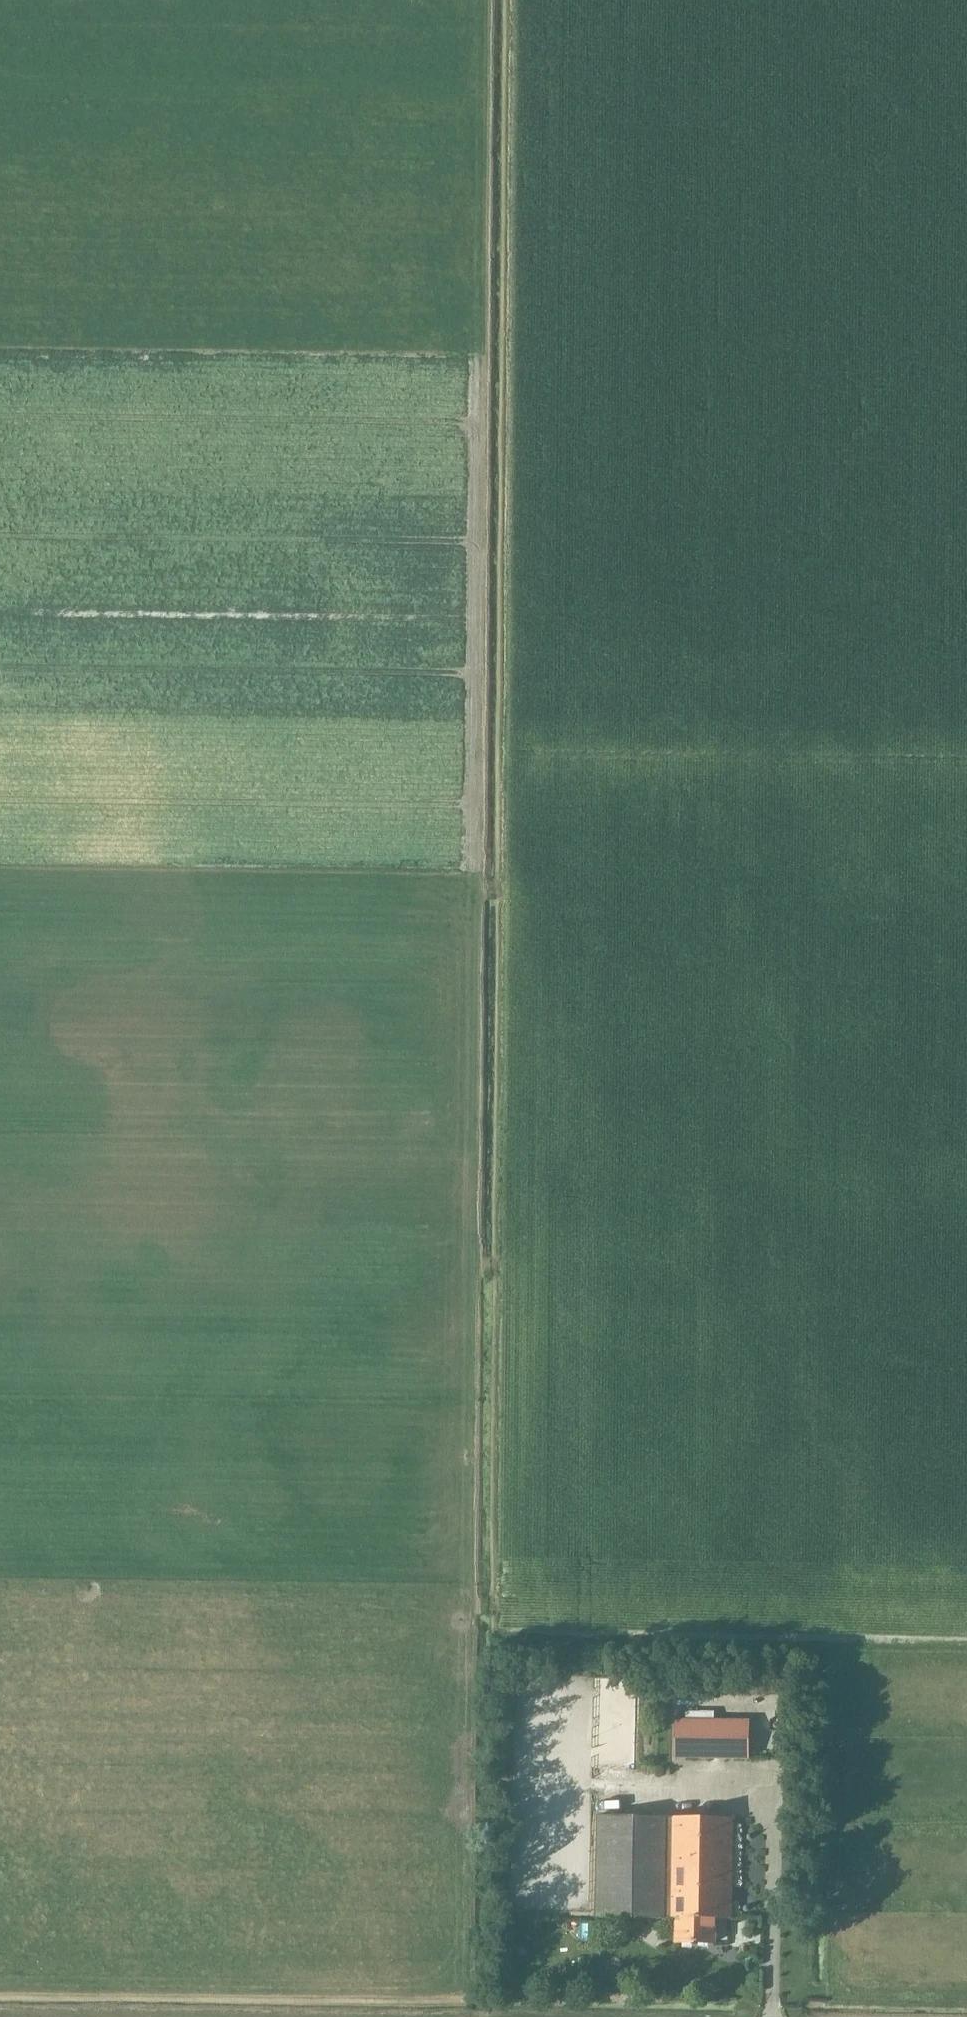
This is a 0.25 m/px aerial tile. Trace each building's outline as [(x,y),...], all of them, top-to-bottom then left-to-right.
[(751,1759),(751,1702),(676,1702),(675,1758),(751,1759)] [(671,1918),(673,1818),(673,1817),(598,1816),(596,1918),(678,1920),(678,1918),(671,1918)] [(678,1918),(678,1920),(677,1942),(715,1943),(716,1918),(731,1919),(733,1819),(673,1818),(671,1918),(678,1918)]
